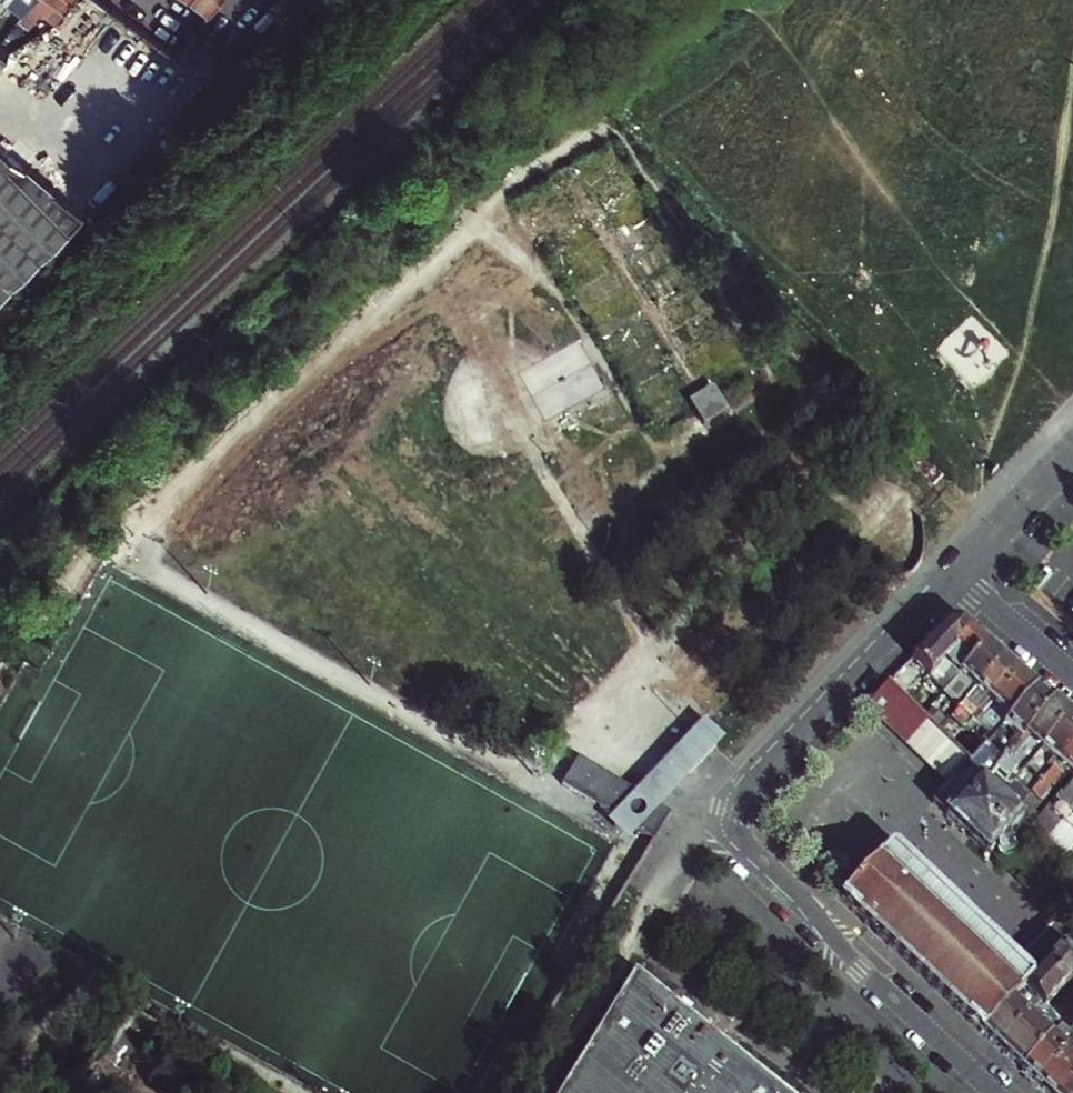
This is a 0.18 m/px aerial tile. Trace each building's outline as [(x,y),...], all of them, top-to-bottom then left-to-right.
[(32,3),(58,22),(75,0),(34,0),(32,3)] [(211,10),(219,0),(198,0),(211,10)] [(30,17),(24,13),(19,20),(25,24),(30,17)] [(24,45),(11,30),(1,45),(10,52),(12,53),(24,45)] [(10,52),(1,45),(0,44),(0,61),(10,52)] [(23,283),(87,220),(39,177),(0,142),(0,304),(23,283)] [(702,396),(689,404),(703,428),(727,413),(712,390),(702,396)] [(944,663),(973,632),(963,623),(947,624),(913,658),(932,675),(936,671),(942,677),(950,669),(944,663)] [(988,644),(973,632),(944,663),(950,669),(942,677),(936,671),(932,675),(947,689),(988,644)] [(988,644),(947,689),(963,703),(1005,659),(988,644)] [(980,719),(1022,674),(1005,659),(963,703),(980,719)] [(1038,688),(1022,674),(980,719),(990,729),(996,734),(1038,688)] [(907,745),(928,724),(888,685),(867,706),(907,745)] [(982,750),(997,764),(1055,703),(1038,688),(996,734),(983,749),(982,750)] [(1055,703),(997,764),(992,769),(998,775),(1002,779),(1016,765),(1021,770),(1040,750),(1071,717),(1055,703)] [(1040,750),(1046,755),(1017,786),(1027,795),(1072,746),(1072,719),(1071,717),(1040,750)] [(707,724),(681,752),(699,769),(725,742),(707,724)] [(969,764),(928,724),(907,745),(949,785),(966,767),(969,764)] [(996,734),(990,729),(977,743),(983,749),(996,734)] [(1072,778),(1072,777),(1072,746),(1027,795),(1019,803),(1028,812),(1030,810),(1065,772),(1072,778)] [(678,749),(637,792),(666,810),(702,772),(699,769),(681,752),(678,749)] [(666,810),(637,792),(582,758),(566,785),(615,815),(609,821),(633,845),(644,834),(656,841),(665,827),(667,825),(673,814),(666,810)] [(1016,765),(1002,779),(1007,784),(1021,770),(1016,765)] [(986,786),(981,781),(976,776),(966,767),(949,785),(933,802),(988,855),(1021,819),(1012,810),(986,786)] [(992,769),(985,776),(981,781),(986,786),(998,775),(992,769)] [(976,776),(981,781),(985,776),(980,771),(976,776)] [(1059,824),(1072,808),(1072,790),(1050,815),(1059,824)] [(1028,812),(1019,803),(1012,810),(1021,819),(1028,825),(1036,816),(1030,810),(1028,812)] [(1059,824),(1043,840),(1059,855),(1070,843),(1072,840),(1072,834),(1071,832),(1072,829),(1072,808),(1059,824)] [(1070,843),(1059,855),(1069,864),(1072,859),(1072,846),(1070,843)] [(838,900),(982,1034),(1011,1003),(1020,994),(953,931),(887,870),(898,858),(899,857),(890,849),(838,900)] [(1015,967),(898,858),(887,870),(953,931),(1020,994),(1023,991),(1031,982),(1015,967)] [(1045,967),(1062,948),(1072,936),(1072,931),(1059,919),(1015,967),(1031,982),(1045,967)] [(1063,987),(1068,981),(1072,985),(1072,957),(1062,948),(1045,967),(1063,987)] [(1039,1006),(1043,1010),(1063,987),(1045,967),(1031,982),(1023,991),(1029,996),(1039,1006)] [(635,970),(558,1092),(783,1092),(635,970)] [(982,1034),(999,1050),(1039,1006),(1029,996),(1018,1008),(1011,1003),(982,1034)] [(1019,1068),(1022,1072),(1049,1037),(1046,1034),(1043,1032),(1053,1019),(1043,1010),(1039,1006),(999,1050),(1019,1068)] [(1022,1072),(1040,1088),(1072,1043),(1072,1038),(1070,1036),(1058,1025),(1049,1037),(1022,1072)] [(1040,1088),(1045,1092),(1065,1092),(1072,1082),(1072,1043),(1040,1088)]
